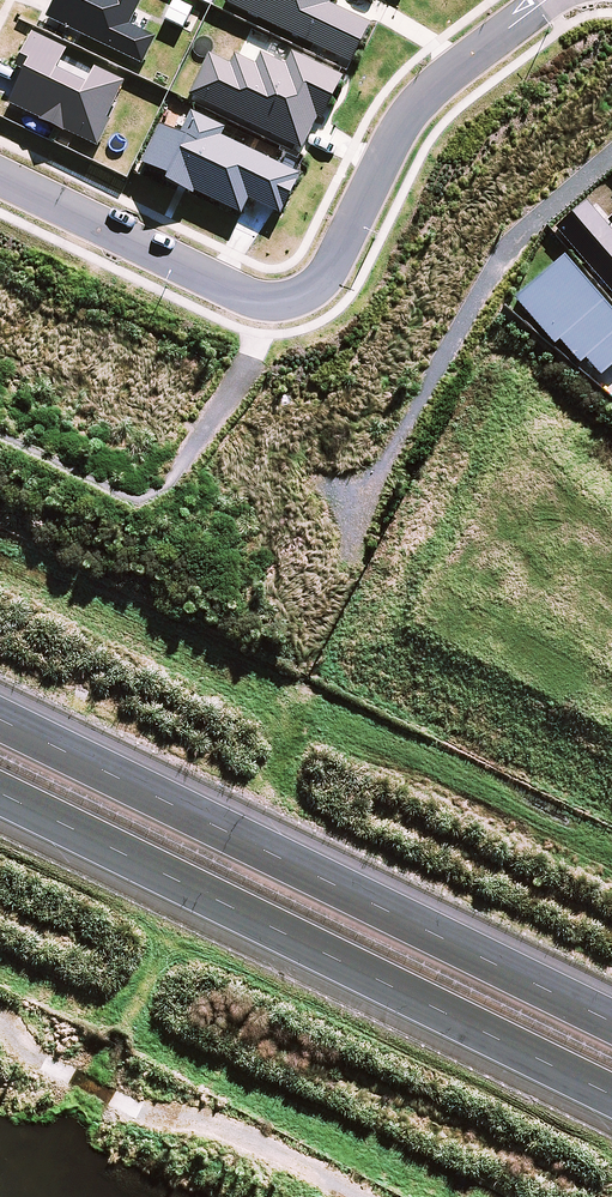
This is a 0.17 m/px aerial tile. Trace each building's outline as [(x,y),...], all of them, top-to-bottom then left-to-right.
[(141,0),(54,0),(46,18),(142,65),(154,39),(129,26),(141,0)] [(225,3),(350,64),(370,24),(329,5),(331,0),(226,0),(225,3)] [(96,146),(125,83),(92,68),(84,84),(56,71),(66,50),(31,34),(16,68),(23,72),(8,105),(96,146)] [(261,53),(255,66),(234,55),(229,65),(209,55),(189,95),(303,152),(341,76),(292,52),(285,65),(261,53)] [(299,175),(221,137),(225,129),(191,112),(180,135),(161,126),(141,166),(240,215),(248,199),(279,215),(299,175)] [(605,224),(587,202),(555,230),(611,296),(611,218),(605,224)] [(601,377),(611,367),(611,311),(562,257),(516,300),(578,366),(584,360),(601,377)]
